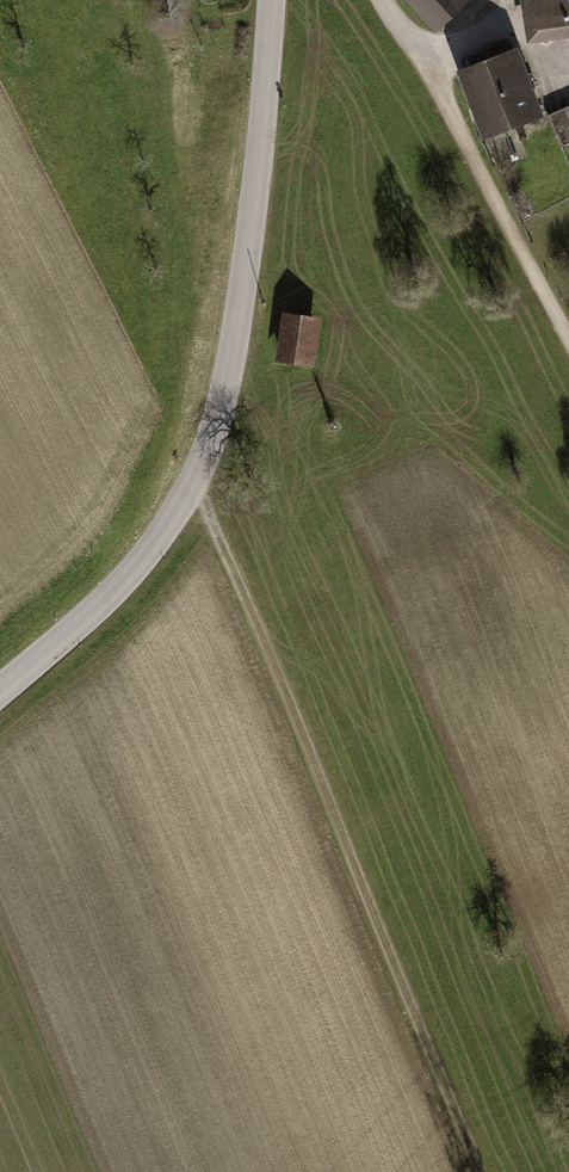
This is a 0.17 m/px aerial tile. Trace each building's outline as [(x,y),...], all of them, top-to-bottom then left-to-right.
[(436,25),(460,3),(457,0),(413,0),(436,25)] [(542,22),(568,18),(568,0),(539,0),(542,22)] [(492,63),(467,72),(488,131),(535,114),(509,43),(488,51),(492,63)] [(548,115),(562,145),(568,143),(568,106),(548,115)] [(313,322),(287,318),(281,356),(308,360),(313,322)]
